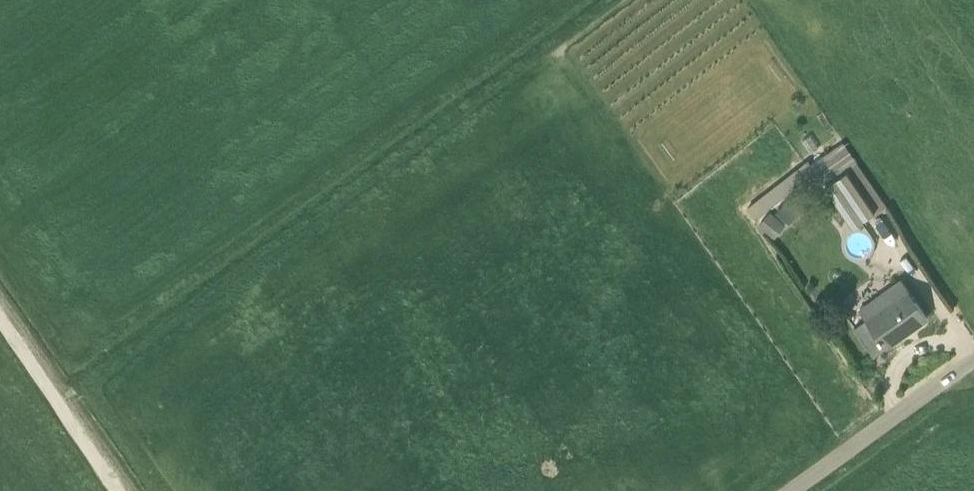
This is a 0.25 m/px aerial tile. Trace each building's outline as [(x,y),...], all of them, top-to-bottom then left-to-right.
[(854,226),(876,211),(887,204),(859,162),(845,141),(813,163),(810,159),(748,207),(756,218),(773,206),(816,172),(854,226)] [(785,221),(771,210),(758,226),(772,237),(785,221)] [(928,317),(900,278),(860,307),(867,317),(855,326),(876,355),(928,317)]
